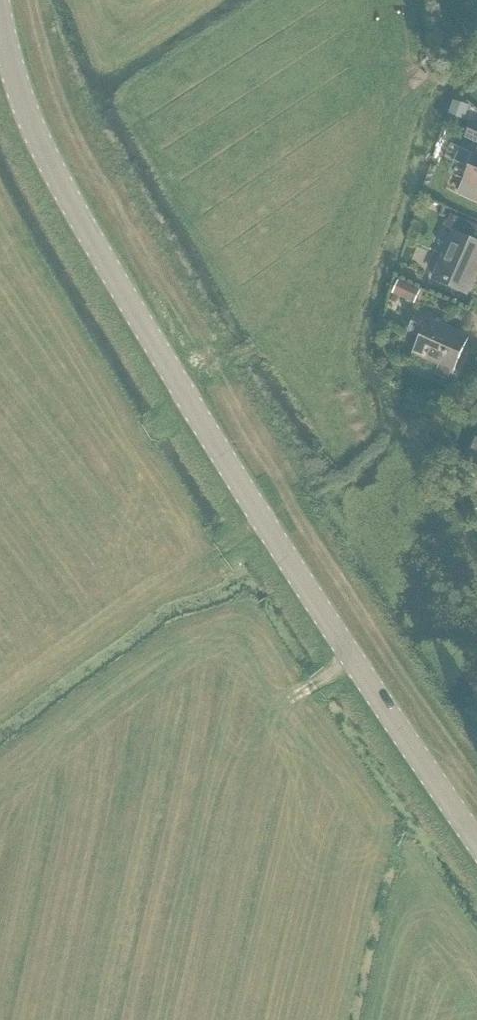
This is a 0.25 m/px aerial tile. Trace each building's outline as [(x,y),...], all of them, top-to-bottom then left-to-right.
[(449,114),(452,114),(464,118),(467,107),(457,104),(453,103),(449,114)] [(471,123),(464,137),(476,143),(476,126),(471,123)] [(462,180),(476,186),(476,147),(462,180)] [(450,214),(442,231),(453,236),(443,259),(441,258),(432,278),(467,293),(476,270),(476,226),(450,214)] [(413,301),(419,288),(397,277),(390,291),(413,301)] [(469,336),(443,325),(445,320),(418,308),(408,330),(420,335),(412,353),(439,365),(436,372),(450,378),(469,336)] [(465,459),(476,464),(476,432),(465,459)]
